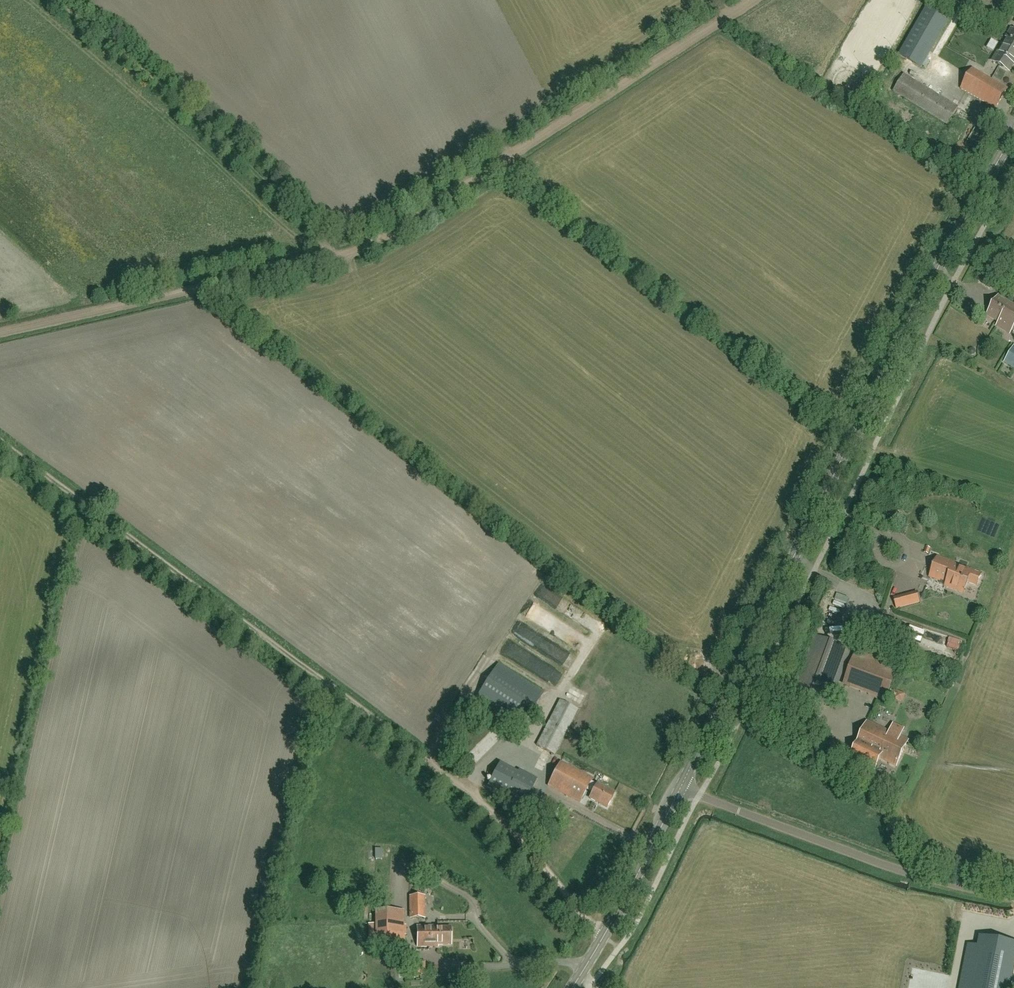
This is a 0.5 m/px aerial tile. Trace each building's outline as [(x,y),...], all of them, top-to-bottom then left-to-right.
[(921,68),(951,15),(929,2),(899,55),(921,68)] [(1012,30),(1007,37),(1009,39),(1005,47),(1003,45),(993,62),(1007,70),(1011,62),(1013,64),(1013,31),(1012,30)] [(996,109),(1008,89),(973,68),(961,88),(996,109)] [(893,91),(947,124),(958,107),(904,74),(893,91)] [(990,288),(996,281),(985,272),(979,279),(990,288)] [(998,322),(996,326),(1006,332),(1008,328),(1013,332),(1013,306),(998,296),(987,315),(998,322)] [(1004,362),(1013,368),(1013,346),(1004,362)] [(937,557),(932,570),(930,577),(946,583),(945,586),(963,593),(968,582),(977,585),(981,574),(967,568),(966,570),(954,565),(955,564),(937,557)] [(917,591),(909,594),(912,605),(920,603),(917,591)] [(829,707),(851,649),(814,635),(791,692),(829,707)] [(959,649),(962,642),(947,637),(944,644),(959,649)] [(543,640),(538,650),(558,659),(563,649),(543,640)] [(509,656),(552,681),(557,672),(514,647),(509,656)] [(855,651),(844,681),(887,696),(898,666),(855,651)] [(520,729),(544,693),(498,664),(475,700),(520,729)] [(904,703),(908,695),(899,691),(895,699),(904,703)] [(554,755),(577,710),(560,701),(537,746),(554,755)] [(474,765),(502,738),(481,716),(477,720),(480,722),(455,746),(474,765)] [(896,766),(908,741),(868,722),(849,763),(873,775),(880,759),(896,766)] [(607,808),(614,793),(597,784),(596,785),(590,782),(592,778),(560,762),(548,786),(580,802),(586,790),(592,793),(589,799),(607,808)] [(517,773),(499,763),(487,787),(523,806),(537,780),(518,770),(517,773)] [(411,919),(425,918),(424,897),(410,897),(411,919)] [(403,943),(404,943),(403,910),(377,911),(376,911),(377,944),(403,943)] [(438,947),(438,945),(451,945),(451,928),(437,928),(437,926),(418,926),(418,947),(438,947)] [(1013,970),(1013,944),(979,937),(977,947),(969,987),(1010,987),(1013,970)] [(383,963),(392,963),(392,955),(383,955),(383,963)]
